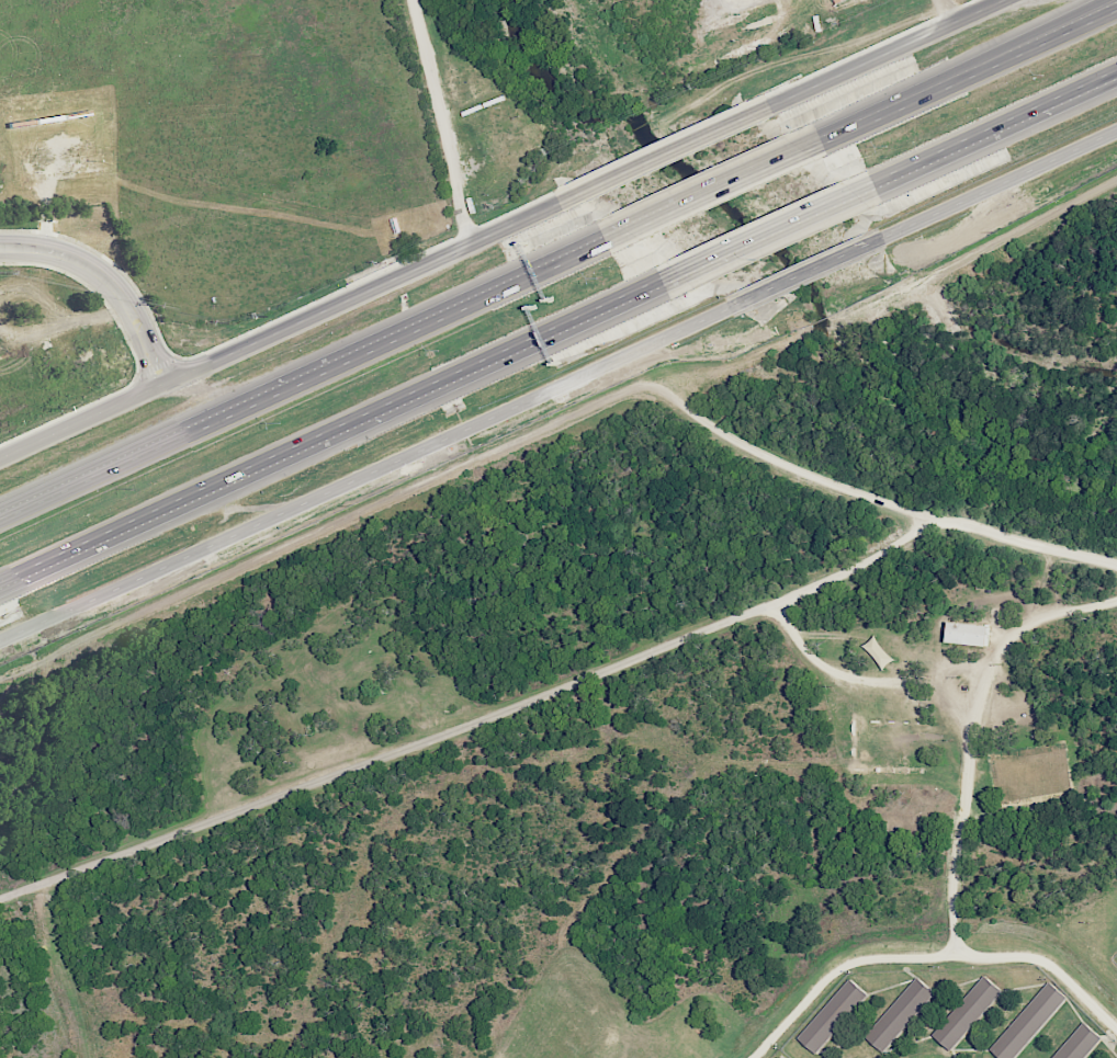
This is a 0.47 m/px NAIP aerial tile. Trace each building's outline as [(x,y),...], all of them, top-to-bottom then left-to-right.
[(990,627),(949,621),(946,642),(987,647),(990,627)] [(882,669),(893,661),(876,637),(865,644),(882,669)] [(1003,992),(985,976),(932,1034),(950,1051),(1003,992)] [(865,1036),(883,1052),(936,994),(918,978),(865,1036)] [(868,995),(850,979),(798,1039),(816,1054),(868,995)] [(1049,982),(990,1050),(1000,1057),(1015,1057),(1067,997),(1049,982)] [(1083,1022),(1052,1057),(1084,1057),(1102,1038),(1083,1022)]
